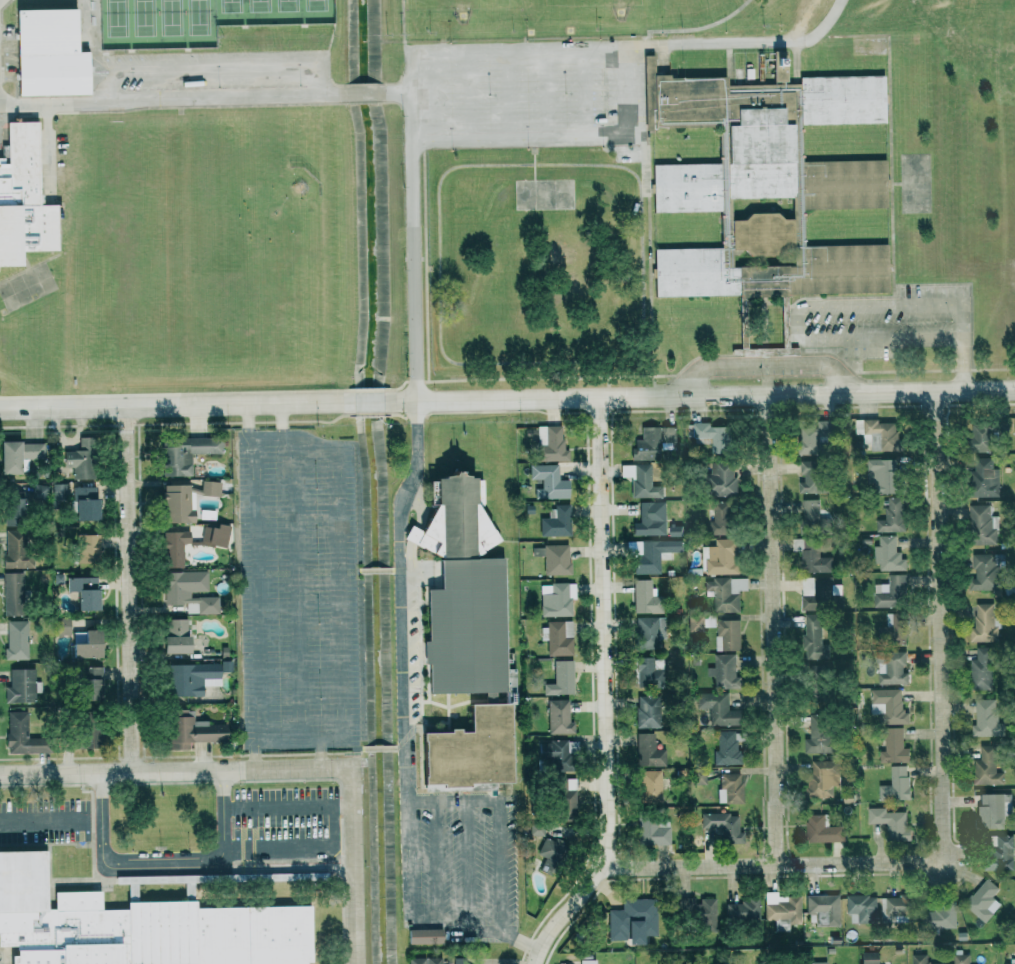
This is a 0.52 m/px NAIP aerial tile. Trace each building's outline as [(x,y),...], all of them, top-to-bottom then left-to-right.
[(17,97),(15,0),(76,0),(78,49),(89,48),(91,97),(17,97)] [(260,49),(260,37),(243,36),(242,49),(260,49)] [(645,55),(647,130),(658,130),(657,123),(718,122),(719,162),(654,163),(656,212),(722,210),(722,248),(656,249),(657,297),(891,292),(890,244),(803,245),(803,210),(887,208),(886,161),(803,162),(802,124),(886,123),(885,76),(802,78),(802,82),(788,83),(787,51),(774,51),(775,83),(728,84),(728,75),(672,76),(672,72),(657,72),(656,54),(645,55)] [(23,265),(0,266),(0,160),(9,160),(9,123),(40,122),(42,206),(59,205),(60,250),(22,252),(23,265)] [(879,419),(855,420),(856,434),(861,434),(861,442),(854,442),(855,451),(899,450),(898,422),(879,423),(879,419)] [(801,420),(801,455),(836,455),(836,420),(801,420)] [(1008,421),(970,421),(971,453),(994,452),(994,434),(1008,434),(1008,421)] [(569,461),(570,450),(562,450),(562,426),(537,426),(536,461),(569,461)] [(641,428),(642,439),(633,440),(634,460),(662,459),(661,443),(676,443),(676,427),(641,428)] [(73,479),(95,479),(94,437),(79,437),(79,450),(63,451),(64,468),(72,467),(73,479)] [(222,453),(222,437),(161,439),(162,477),(192,476),(191,454),(222,453)] [(0,443),(1,475),(21,474),(21,462),(44,462),(43,442),(0,443)] [(901,493),(899,458),(868,460),(868,471),(876,470),(877,494),(901,493)] [(998,469),(993,469),(992,458),(974,458),(975,470),(971,470),(972,497),(999,496),(998,469)] [(799,482),(799,493),(827,493),(826,460),(801,460),(802,482),(799,482)] [(710,461),(710,496),(735,496),(736,462),(710,461)] [(530,465),(530,479),(535,479),(535,499),(564,498),(563,464),(530,465)] [(663,498),(662,486),(651,487),(651,464),(622,465),(622,478),(631,478),(632,498),(663,498)] [(429,480),(436,479),(436,476),(451,473),(454,467),(457,467),(461,472),(476,476),(477,480),(485,480),(485,503),(477,504),(494,530),(496,529),(502,541),(475,556),(506,559),(507,691),(496,691),(497,702),(510,701),(512,782),(425,784),(423,731),(471,730),(470,703),(487,702),(487,692),(430,693),(430,663),(425,663),(424,640),(429,640),(428,588),(442,587),(442,557),(405,538),(412,525),(423,530),(437,503),(430,504),(429,480)] [(201,496),(220,497),(221,482),(202,481),(201,496)] [(33,500),(48,500),(48,485),(33,484),(33,500)] [(53,499),(66,499),(66,484),(53,484),(53,499)] [(190,510),(190,485),(163,486),(164,523),(194,523),(194,510),(190,510)] [(95,487),(75,487),(75,499),(95,499),(95,487)] [(7,524),(23,525),(24,493),(9,492),(7,524)] [(877,532),(904,531),(903,497),(886,497),(887,519),(877,519),(877,532)] [(76,521),(98,520),(98,500),(75,501),(76,521)] [(803,500),(803,526),(819,526),(819,500),(803,500)] [(633,536),(666,535),(666,502),(640,502),(640,523),(633,523),(633,536)] [(709,520),(710,535),(734,534),(733,502),(713,502),(713,520),(709,520)] [(989,504),(969,505),(970,545),(997,545),(997,516),(990,516),(989,504)] [(568,507),(548,507),(549,518),(540,518),(541,536),(569,536),(568,507)] [(216,528),(204,526),(201,544),(226,548),(230,526),(217,524),(216,528)] [(670,536),(682,536),(682,526),(670,526),(670,536)] [(26,530),(6,529),(5,567),(25,568),(26,530)] [(163,532),(164,568),(184,567),(183,543),(190,543),(190,532),(163,532)] [(78,562),(100,563),(100,535),(79,535),(78,562)] [(876,571),(904,570),(904,552),(896,552),(896,536),(879,536),(879,546),(876,546),(876,571)] [(802,572),(831,572),(831,557),(819,556),(820,539),(793,538),(792,552),(802,552),(802,572)] [(704,574),(738,574),(737,539),(715,539),(716,546),(704,547),(704,574)] [(660,573),(659,552),(683,552),(683,540),(642,541),(642,555),(635,555),(636,574),(660,573)] [(641,541),(628,542),(628,555),(641,555),(641,541)] [(545,575),(570,574),(569,545),(533,546),(533,556),(544,556),(545,575)] [(1003,554),(973,554),(973,579),(970,579),(970,590),(999,590),(998,570),(1003,570),(1003,554)] [(208,592),(208,572),(164,572),(164,605),(186,605),(186,614),(219,614),(219,597),(190,597),(190,592),(208,592)] [(3,616),(25,616),(26,573),(4,573),(3,616)] [(874,607),(906,608),(906,573),(889,573),(888,586),(881,586),(881,592),(874,592),(874,607)] [(99,577),(67,578),(67,592),(77,592),(78,611),(99,611),(99,577)] [(833,577),(814,577),(814,596),(802,595),(801,608),(842,609),(842,585),(833,584),(833,577)] [(747,578),(705,578),(705,591),(714,591),(714,611),(739,611),(739,590),(747,590),(747,578)] [(635,580),(634,613),(660,613),(660,597),(651,597),(651,580),(635,580)] [(570,616),(569,582),(550,583),(551,594),(540,594),(541,617),(570,616)] [(970,641),(998,641),(998,618),(993,618),(994,603),(975,603),(975,628),(970,628),(970,641)] [(885,643),(905,643),(906,613),(886,612),(885,643)] [(804,659),(829,658),(828,644),(822,644),(821,613),(805,614),(805,634),(804,635),(804,659)] [(635,617),(637,650),(659,649),(658,617),(635,617)] [(56,636),(70,635),(70,618),(55,619),(56,636)] [(165,619),(164,654),(188,654),(189,619),(165,619)] [(717,651),(740,650),(740,619),(716,619),(717,651)] [(7,660),(28,660),(27,621),(6,621),(7,660)] [(547,640),(547,655),(572,655),(572,622),(541,623),(541,641),(547,640)] [(72,645),(72,658),(100,658),(100,630),(84,631),(84,645),(72,645)] [(83,633),(73,633),(73,644),(83,643),(83,633)] [(992,688),(993,647),(977,646),(976,659),(972,659),(971,688),(992,688)] [(905,651),(877,651),(878,684),(908,683),(908,672),(905,672),(905,651)] [(715,667),(707,667),(707,675),(715,675),(716,689),(737,689),(736,654),(715,654),(715,667)] [(635,657),(635,683),(652,683),(651,657),(635,657)] [(544,694),(574,694),(573,660),(554,660),(554,683),(544,684),(544,694)] [(203,686),(220,686),(220,664),(166,664),(166,695),(203,695),(203,686)] [(103,699),(102,667),(79,668),(79,700),(103,699)] [(10,669),(10,686),(4,687),(4,701),(34,701),(34,669),(10,669)] [(902,688),(872,689),(873,724),(909,723),(909,710),(903,711),(902,688)] [(710,708),(710,725),(741,726),(742,710),(729,709),(729,693),(697,692),(697,708),(710,708)] [(637,728),(660,728),(661,696),(637,695),(637,728)] [(548,699),(548,734),(574,733),(574,722),(569,722),(569,699),(548,699)] [(997,699),(975,700),(976,724),(972,725),(972,737),(1004,736),(1003,722),(998,723),(997,699)] [(170,749),(191,748),(191,742),(226,741),(226,721),(194,722),(194,709),(169,709),(170,749)] [(7,711),(7,753),(45,752),(45,738),(28,738),(27,711),(7,711)] [(810,711),(809,738),(804,738),(804,752),(830,752),(831,711),(810,711)] [(97,748),(96,721),(78,721),(79,748),(97,748)] [(909,762),(909,747),(903,747),(903,727),(884,727),(884,749),(879,749),(879,762),(909,762)] [(740,764),(741,740),(744,740),(744,731),(718,731),(717,763),(740,764)] [(655,733),(637,733),(638,766),(666,766),(666,749),(656,749),(655,733)] [(568,740),(539,741),(540,763),(551,763),(551,771),(569,771),(568,740)] [(997,772),(996,744),(980,745),(980,758),(973,759),(973,785),(1003,785),(1003,772),(997,772)] [(839,785),(840,760),(809,760),(808,798),(833,798),(833,785),(839,785)] [(879,784),(879,799),(909,799),(909,765),(891,765),(891,785),(879,784)] [(706,784),(706,770),(693,771),(694,784),(706,784)] [(639,771),(639,801),(661,801),(662,771),(639,771)] [(742,804),(743,774),(719,773),(719,803),(742,804)] [(575,810),(577,779),(556,778),(554,810),(575,810)] [(979,793),(979,816),(974,816),(974,828),(1004,828),(1005,807),(1011,807),(1011,793),(979,793)] [(911,839),(911,827),(907,827),(906,812),(887,812),(887,807),(868,807),(868,823),(887,823),(887,839),(911,839)] [(739,813),(701,814),(701,832),(719,831),(720,843),(739,843),(739,813)] [(669,845),(669,816),(638,817),(639,845),(669,845)] [(824,816),(806,816),(806,842),(845,841),(844,825),(824,826),(824,816)] [(543,835),(544,819),(530,818),(529,834),(543,835)] [(1013,870),(1013,835),(989,835),(989,858),(984,858),(984,870),(1013,870)] [(538,860),(561,865),(565,842),(542,838),(538,860)] [(313,907),(314,963),(10,963),(11,948),(0,935),(0,847),(50,846),(96,846),(100,880),(202,876),(203,910),(313,907)] [(999,888),(987,878),(964,904),(985,923),(1001,904),(992,896),(999,888)] [(800,896),(777,896),(777,891),(764,892),(765,920),(786,919),(786,924),(801,923),(800,896)] [(807,895),(808,925),(840,924),(839,894),(807,895)] [(851,923),(877,923),(877,895),(847,895),(846,914),(851,914),(851,923)] [(909,896),(881,897),(882,922),(910,921),(909,896)] [(608,909),(609,940),(626,940),(626,944),(643,944),(643,934),(656,934),(656,898),(621,899),(621,909),(608,909)] [(716,898),(700,898),(700,899),(675,899),(675,917),(698,917),(698,928),(716,928),(716,898)] [(740,898),(741,903),(726,903),(727,920),(750,920),(750,925),(760,925),(759,898),(740,898)] [(956,909),(925,910),(925,928),(956,927),(956,909)] [(408,929),(409,944),(443,944),(443,928),(408,929)] [(878,952),(861,952),(861,963),(878,963),(878,952)] [(945,963),(927,963),(927,954),(912,954),(913,963),(945,963)] [(969,954),(954,954),(954,963),(969,963),(969,954)]
